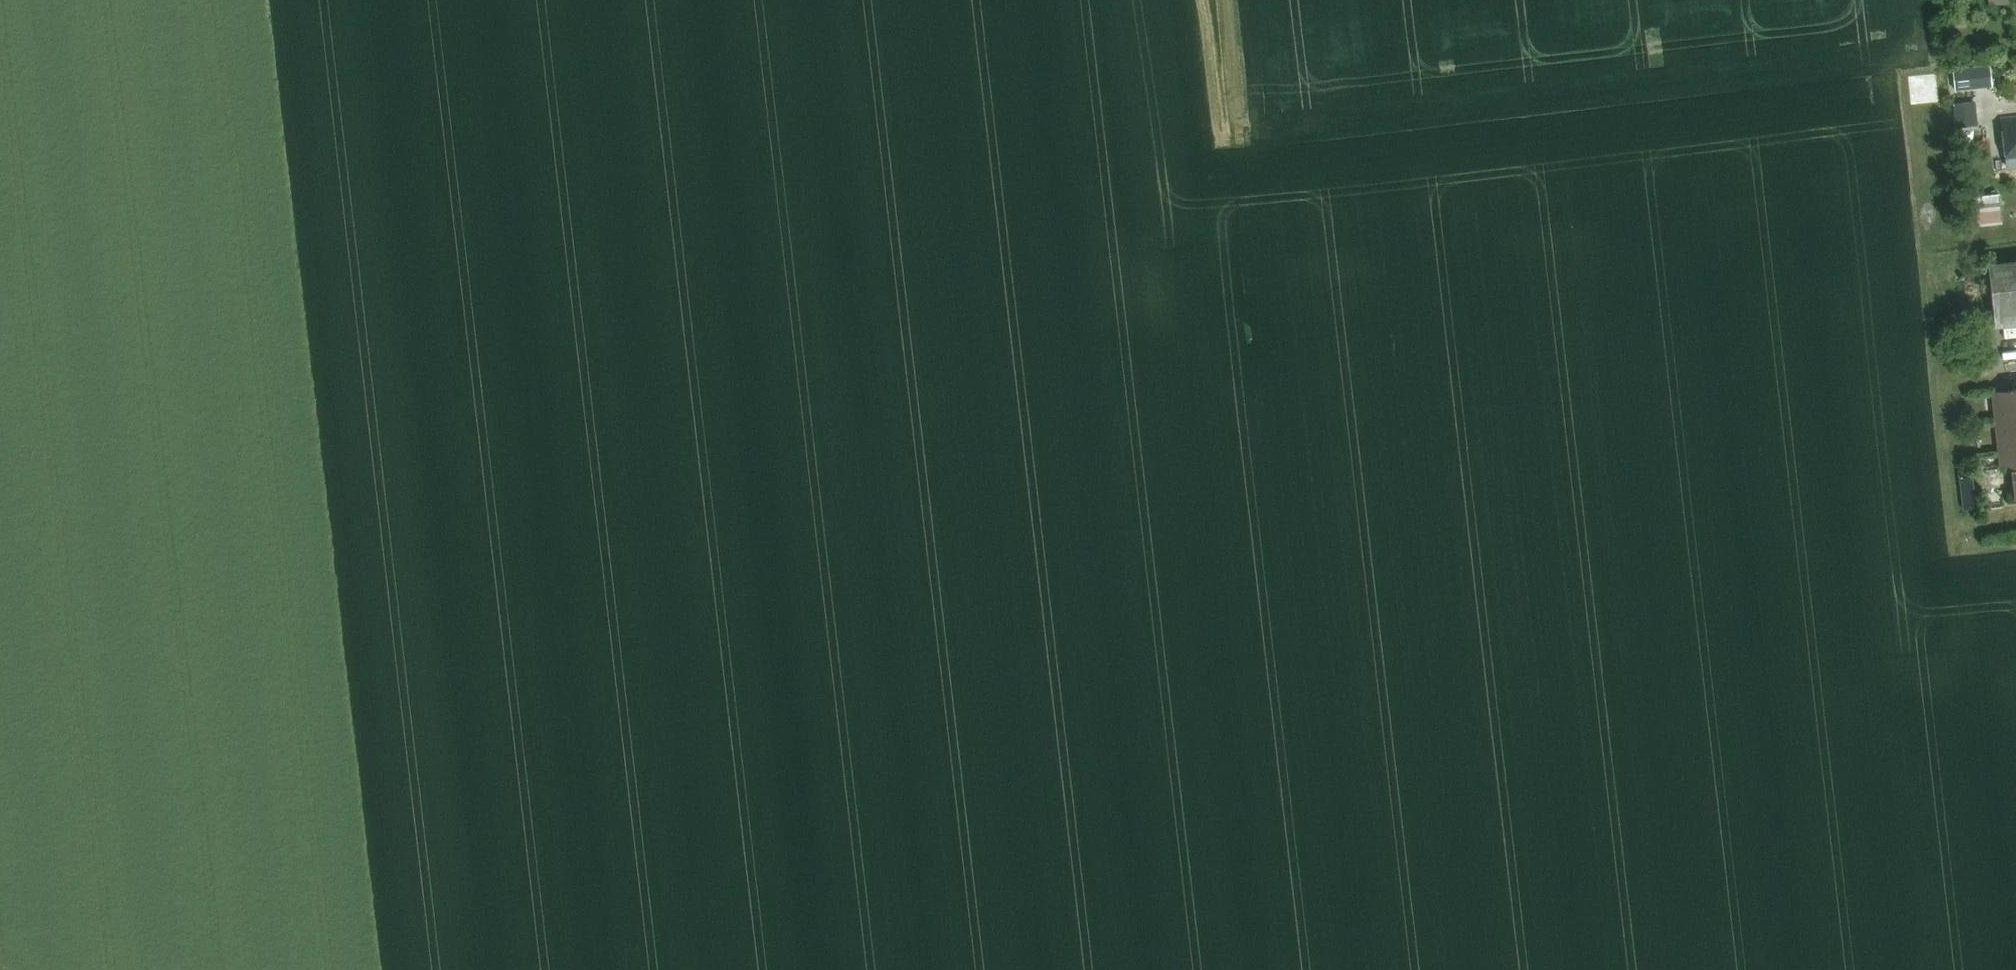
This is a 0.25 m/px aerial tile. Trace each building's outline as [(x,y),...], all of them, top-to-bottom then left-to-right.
[(1953,87),(1991,85),(1990,62),(1952,64),(1953,87)] [(1954,99),(1955,124),(1977,123),(1975,98),(1954,99)] [(1968,194),(1970,222),(2001,221),(1999,192),(1968,194)] [(1996,268),(2001,312),(2015,310),(2015,266),(1996,268)] [(2001,397),(2010,470),(2015,469),(2015,396),(2001,397)]
